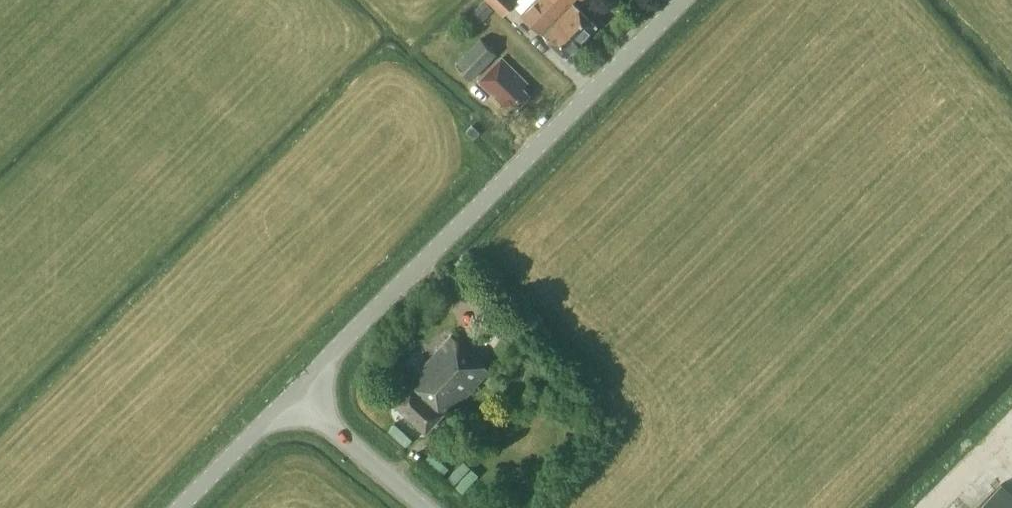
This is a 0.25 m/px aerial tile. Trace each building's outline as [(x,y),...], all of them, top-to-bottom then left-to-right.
[(467,15),(476,25),(493,8),(485,0),(482,0),(467,15)] [(495,9),(502,16),(517,1),(516,0),(487,0),(495,9)] [(578,43),(545,12),(552,5),(547,0),(534,0),(520,14),(565,57),(578,43)] [(595,26),(569,2),(571,0),(547,0),(552,5),(545,12),(578,43),(595,26)] [(496,53),(481,38),(455,65),(471,80),(496,53)] [(521,87),(526,82),(501,57),(477,82),(504,108),(509,103),(514,108),(529,94),(521,87)] [(480,132),(473,124),(466,130),(473,139),(480,132)] [(413,376),(419,381),(397,404),(426,431),(456,399),(458,401),(462,397),(464,399),(490,372),(451,336),(413,376)] [(1002,483),(976,507),(1011,507),(1011,494),(1002,483)]
